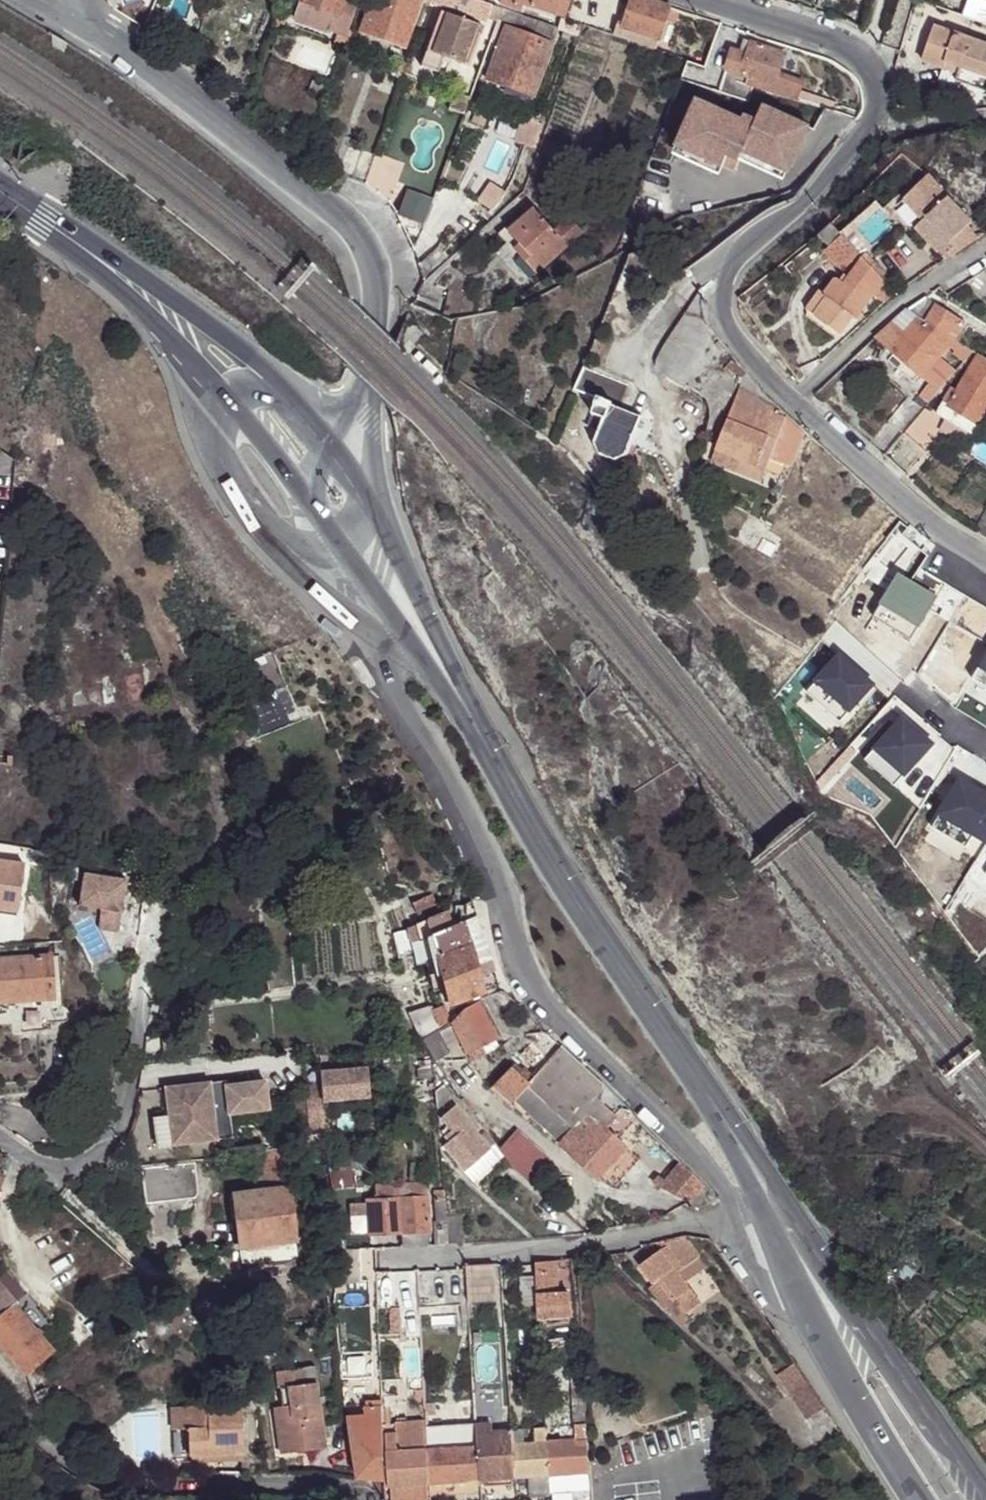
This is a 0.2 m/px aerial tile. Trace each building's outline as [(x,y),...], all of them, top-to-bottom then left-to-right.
[(111,6),(118,8),(124,6),(122,0),(109,0),(111,6)] [(300,1),(337,17),(344,19),(337,39),(342,41),(357,0),(300,0),(300,1)] [(420,3),(420,1),(418,0),(373,0),(360,34),(402,49),(420,3)] [(429,5),(441,10),(442,5),(444,0),(431,0),(429,5)] [(487,6),(469,0),(444,0),(442,5),(482,19),(487,6)] [(570,0),(502,0),(501,5),(519,11),(522,4),(564,17),(570,0)] [(611,37),(652,50),(657,38),(664,16),(674,19),(675,19),(677,11),(645,0),(631,0),(622,27),(615,25),(611,37)] [(292,22),(337,39),(344,19),(337,17),(300,1),(292,22)] [(553,40),(557,29),(501,11),(497,21),(553,40)] [(480,29),(438,14),(420,68),(436,74),(441,60),(466,69),(480,29)] [(674,19),(664,16),(657,38),(669,42),(676,20),(675,19),(674,19)] [(533,97),(551,46),(505,30),(485,81),(533,97)] [(944,71),(948,62),(961,66),(957,77),(954,84),(985,94),(985,50),(931,31),(919,63),(944,71)] [(746,56),(750,44),(743,41),(739,53),(746,56)] [(773,86),(776,73),(783,56),(750,44),(746,56),(740,74),(739,75),(754,80),(773,86)] [(733,52),(728,70),(740,74),(746,56),(739,53),(733,52)] [(948,62),(944,71),(957,77),(961,66),(948,62)] [(728,70),(723,80),(751,88),(754,80),(739,75),(740,74),(728,70)] [(771,93),(798,102),(804,82),(776,73),(773,86),(771,93)] [(723,80),(719,94),(746,103),(751,88),(723,80)] [(754,80),(751,88),(771,93),(773,86),(754,80)] [(862,89),(862,86),(845,87),(848,108),(861,111),(862,104),(862,103),(862,96),(862,89)] [(452,100),(448,110),(462,115),(469,98),(461,95),(452,100)] [(834,113),(836,105),(837,103),(811,95),(807,105),(834,113)] [(737,123),(692,103),(672,150),(718,170),(719,168),(723,159),(734,163),(735,161),(738,155),(782,174),(784,174),(804,128),(758,108),(751,123),(739,118),(737,123)] [(339,165),(362,186),(373,158),(347,147),(339,165)] [(373,158),(362,186),(388,204),(403,165),(374,154),(373,158)] [(723,159),(719,168),(730,173),(734,163),(723,159)] [(338,176),(362,186),(339,165),(336,175),(338,176)] [(947,260),(981,237),(971,225),(973,223),(930,180),(905,204),(925,223),(918,231),(947,260)] [(422,225),(429,199),(403,192),(396,218),(422,225)] [(534,274),(567,246),(551,229),(542,219),(533,209),(527,216),(508,232),(524,251),(518,257),(534,274)] [(522,285),(534,274),(518,257),(524,251),(508,232),(527,216),(523,211),(496,234),(504,244),(493,254),(522,285)] [(542,219),(551,229),(557,224),(547,215),(542,219)] [(567,246),(578,236),(563,219),(557,224),(551,229),(567,246)] [(843,236),(832,224),(818,235),(829,247),(843,236)] [(858,253),(843,236),(829,247),(825,250),(843,270),(853,262),(851,259),(858,253)] [(418,265),(424,280),(447,259),(438,248),(418,265)] [(858,267),(864,260),(858,253),(851,259),(853,262),(858,267)] [(874,295),(885,282),(864,260),(858,267),(852,276),(844,283),(839,278),(826,294),(820,289),(807,307),(839,333),(853,317),(856,320),(874,295)] [(884,305),(896,294),(885,282),(874,295),(884,305)] [(425,283),(418,297),(428,300),(445,304),(447,290),(425,283)] [(705,313),(703,288),(659,352),(659,354),(656,361),(659,369),(664,374),(686,387),(719,338),(708,324),(705,313)] [(940,307),(930,324),(956,341),(958,342),(964,334),(969,325),(940,307)] [(921,318),(910,310),(878,338),(893,352),(921,318)] [(921,318),(893,352),(897,355),(921,374),(924,376),(936,361),(951,345),(956,341),(930,324),(921,318)] [(958,342),(956,341),(951,345),(956,350),(954,354),(965,362),(973,351),(964,346),(958,342)] [(921,374),(897,355),(890,362),(914,382),(921,374)] [(979,425),(985,413),(985,359),(981,356),(958,392),(950,407),(979,425)] [(915,402),(925,411),(953,376),(936,361),(924,376),(931,383),(915,402)] [(584,362),(571,390),(597,400),(598,397),(609,372),(584,362)] [(788,419),(790,416),(768,398),(748,372),(737,398),(779,415),(788,419)] [(925,411),(903,436),(926,456),(938,442),(966,459),(977,440),(971,437),(979,425),(950,407),(958,392),(952,389),(936,415),(925,411)] [(598,397),(597,400),(590,415),(601,420),(597,432),(593,443),(599,454),(615,460),(626,455),(641,418),(612,406),(612,403),(598,397)] [(766,472),(771,460),(788,419),(779,415),(737,398),(713,451),(737,460),(766,472)] [(889,423),(903,436),(925,411),(915,402),(910,398),(889,423)] [(601,420),(590,415),(585,426),(597,432),(601,420)] [(791,468),(805,432),(790,416),(788,419),(771,460),(791,468)] [(732,472),(762,484),(766,472),(737,460),(732,472)] [(649,748),(655,742),(623,702),(605,715),(612,725),(624,715),(649,748)] [(968,731),(943,716),(933,732),(958,747),(968,731)] [(985,764),(985,742),(968,731),(958,747),(985,764)] [(971,797),(977,789),(950,772),(957,759),(950,754),(943,763),(935,775),(934,775),(945,783),(947,780),(971,797)] [(0,861),(0,912),(17,915),(25,864),(0,861)] [(133,865),(128,890),(128,894),(148,897),(149,889),(152,869),(133,865)] [(128,894),(128,890),(86,883),(81,915),(102,919),(123,922),(128,894)] [(435,896),(414,903),(419,913),(439,906),(435,896)] [(434,937),(453,929),(450,914),(417,926),(423,943),(434,939),(434,937)] [(484,940),(479,916),(465,923),(472,944),(484,940)] [(123,922),(102,919),(99,936),(120,940),(123,922)] [(472,944),(465,923),(453,929),(434,937),(434,939),(439,958),(472,944)] [(418,966),(439,958),(434,939),(423,943),(417,926),(408,930),(414,950),(418,966)] [(474,956),(472,944),(439,958),(444,977),(447,992),(450,1004),(484,994),(481,981),(474,956)] [(52,997),(48,957),(0,961),(0,1002),(52,997)] [(437,993),(447,992),(444,977),(434,979),(437,993)] [(423,1040),(439,1031),(439,1026),(433,1013),(427,1004),(418,1009),(405,1012),(419,1042),(423,1040)] [(500,1041),(478,1005),(467,1009),(454,1023),(465,1043),(471,1054),(494,1042),(500,1041)] [(433,1013),(439,1026),(450,1023),(445,1009),(433,1013)] [(459,1047),(448,1027),(439,1031),(423,1040),(428,1047),(438,1061),(459,1047)] [(497,1046),(494,1042),(471,1054),(467,1062),(497,1046)] [(471,1054),(465,1043),(459,1047),(467,1062),(471,1054)] [(588,1072),(564,1049),(530,1082),(533,1085),(518,1101),(562,1142),(591,1112),(600,1102),(610,1092),(588,1072)] [(371,1097),(368,1067),(323,1073),(325,1091),(308,1093),(311,1130),(328,1128),(325,1102),(371,1097)] [(533,1085),(530,1082),(515,1068),(496,1086),(514,1104),(518,1101),(533,1085)] [(228,1080),(211,1082),(216,1140),(233,1138),(231,1114),(271,1109),(268,1081),(229,1085),(228,1080)] [(216,1140),(211,1082),(167,1087),(170,1116),(173,1143),(216,1140)] [(475,1091),(463,1098),(496,1142),(505,1155),(515,1169),(526,1179),(546,1158),(494,1106),(489,1109),(475,1091)] [(608,1109),(600,1102),(591,1112),(606,1127),(615,1116),(608,1109)] [(489,1150),(488,1148),(457,1107),(449,1113),(460,1132),(446,1143),(465,1168),(489,1150)] [(598,1176),(624,1149),(626,1147),(620,1141),(621,1140),(606,1127),(591,1112),(562,1142),(598,1176)] [(621,1140),(632,1128),(619,1112),(615,1116),(606,1127),(621,1140)] [(632,1128),(637,1123),(628,1114),(619,1112),(632,1128)] [(173,1143),(170,1116),(155,1117),(158,1145),(173,1143)] [(505,1155),(496,1142),(488,1148),(489,1150),(465,1168),(475,1180),(505,1155)] [(331,1176),(342,1176),(364,1173),(362,1145),(327,1148),(331,1176)] [(648,1157),(668,1178),(678,1168),(658,1147),(648,1157)] [(289,1170),(286,1150),(254,1155),(257,1175),(289,1170)] [(189,1161),(139,1166),(144,1205),(189,1200),(193,1194),(189,1161)] [(663,1183),(688,1202),(690,1206),(704,1206),(715,1199),(687,1171),(681,1165),(678,1168),(668,1178),(663,1183)] [(289,1170),(257,1175),(261,1191),(291,1186),(289,1170)] [(344,1194),(342,1176),(331,1176),(335,1211),(344,1212),(345,1204),(344,1194)] [(415,1197),(428,1196),(427,1183),(414,1184),(415,1197)] [(397,1197),(396,1184),(378,1186),(379,1199),(397,1197)] [(414,1184),(396,1184),(397,1197),(402,1198),(415,1197),(414,1184)] [(298,1237),(294,1219),(291,1186),(261,1191),(234,1195),(238,1230),(239,1244),(274,1241),(298,1237)] [(345,1204),(352,1205),(358,1203),(357,1194),(344,1194),(345,1204)] [(403,1233),(426,1232),(429,1231),(428,1196),(415,1197),(402,1198),(403,1233)] [(446,1223),(445,1196),(437,1198),(438,1223),(435,1223),(437,1246),(450,1245),(446,1223)] [(370,1234),(403,1233),(402,1198),(397,1197),(379,1199),(368,1200),(367,1204),(369,1219),(370,1234)] [(354,1221),(369,1219),(367,1204),(358,1203),(352,1205),(354,1221)] [(464,1222),(446,1223),(450,1245),(465,1245),(464,1222)] [(403,1248),(426,1246),(426,1232),(403,1233),(403,1248)] [(684,1272),(706,1256),(693,1234),(672,1240),(675,1244),(669,1249),(684,1272)] [(684,1272),(669,1249),(647,1264),(659,1284),(664,1280),(679,1302),(681,1301),(691,1315),(706,1305),(690,1281),(684,1272)] [(362,1283),(361,1251),(335,1251),(334,1283),(362,1283)] [(706,1256),(684,1272),(690,1281),(712,1266),(706,1256)] [(558,1299),(557,1261),(538,1262),(537,1274),(538,1291),(541,1303),(558,1301),(558,1299)] [(498,1301),(497,1264),(469,1266),(471,1303),(498,1301)] [(538,1291),(537,1274),(527,1275),(528,1293),(538,1291)] [(679,1302),(664,1280),(659,1284),(654,1288),(669,1309),(673,1306),(683,1321),(691,1315),(681,1301),(679,1302)] [(55,1350),(2,1281),(0,1282),(0,1343),(23,1375),(55,1350)] [(567,1298),(558,1299),(558,1301),(541,1303),(540,1312),(541,1324),(569,1323),(567,1298)] [(372,1369),(372,1358),(356,1359),(353,1356),(339,1358),(339,1369),(372,1369)] [(796,1364),(783,1373),(797,1394),(811,1385),(796,1364)] [(283,1421),(276,1422),(282,1456),(325,1449),(316,1384),(307,1386),(305,1370),(277,1374),(282,1410),(283,1421)] [(588,1423),(585,1374),(573,1376),(576,1423),(588,1423)] [(35,1409),(49,1401),(43,1391),(32,1397),(35,1409)] [(38,1414),(53,1405),(49,1401),(35,1409),(38,1414)] [(190,1456),(245,1454),(243,1407),(174,1410),(175,1431),(189,1431),(190,1456)] [(385,1483),(381,1408),(371,1408),(371,1418),(347,1419),(358,1477),(382,1483),(385,1483)] [(275,1410),(276,1422),(283,1421),(282,1410),(275,1410)] [(426,1427),(427,1422),(385,1425),(387,1452),(390,1487),(430,1484),(428,1453),(426,1427)] [(588,1423),(576,1423),(574,1424),(576,1438),(588,1437),(588,1423)] [(430,1484),(480,1480),(478,1431),(478,1424),(426,1427),(428,1453),(430,1484)] [(537,1441),(546,1440),(546,1428),(537,1429),(537,1441)] [(514,1443),(512,1429),(487,1431),(478,1431),(480,1480),(516,1478),(514,1443)] [(523,1429),(512,1429),(514,1443),(523,1442),(523,1429)] [(589,1471),(588,1437),(576,1438),(546,1440),(549,1476),(589,1471)] [(523,1442),(514,1443),(516,1478),(526,1476),(549,1476),(546,1440),(537,1441),(523,1442)] [(245,1461),(245,1454),(190,1456),(191,1464),(245,1461)] [(591,1488),(589,1471),(549,1476),(550,1490),(591,1488)] [(550,1490),(549,1476),(526,1476),(528,1497),(550,1496),(550,1490)] [(431,1493),(481,1490),(480,1480),(430,1484),(431,1493)] [(390,1487),(391,1499),(409,1499),(431,1498),(431,1493),(430,1484),(390,1487)]
